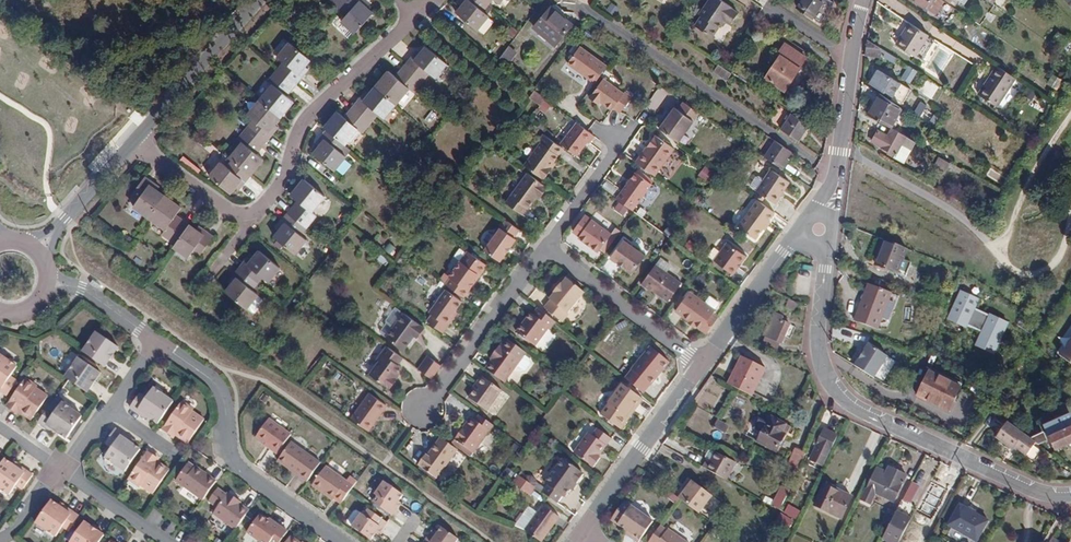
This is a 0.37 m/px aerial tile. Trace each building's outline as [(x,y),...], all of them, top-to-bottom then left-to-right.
[(340,10),(349,0),(329,0),(340,10)] [(346,15),(359,1),(359,0),(349,0),(340,10),(346,15)] [(488,16),(482,11),(469,0),(466,0),(461,6),(455,13),(477,30),(488,16)] [(487,5),(481,0),(469,0),(482,11),(487,5)] [(725,18),(728,20),(731,22),(737,14),(731,9),(732,8),(719,0),(710,0),(699,16),(701,17),(695,27),(713,38),(721,24),(725,18)] [(796,8),(812,19),(824,0),(801,0),(796,8)] [(812,19),(819,23),(833,3),(829,0),(824,0),(812,19)] [(930,0),(912,0),(924,8),(930,0)] [(944,2),(941,0),(930,0),(924,8),(936,15),(944,2)] [(355,33),(372,13),(366,7),(359,1),(346,15),(341,21),(355,33)] [(615,14),(619,6),(611,2),(607,10),(615,14)] [(550,6),(532,27),(554,46),(572,25),(550,6)] [(927,32),(910,21),(909,23),(918,28),(926,34),(927,32)] [(926,34),(918,28),(909,23),(902,34),(919,45),(926,34)] [(1051,44),(1060,51),(1067,39),(1060,33),(1051,44)] [(914,54),(919,45),(902,34),(896,43),(914,54)] [(865,55),(880,56),(881,51),(881,48),(867,39),(865,55)] [(289,42),(276,57),(283,62),(298,74),(305,66),(310,60),(289,42)] [(446,64),(425,46),(420,52),(413,60),(428,73),(435,78),(446,64)] [(508,47),(499,58),(506,64),(515,52),(508,47)] [(569,63),(597,84),(610,68),(581,47),(569,63)] [(896,58),(881,48),(881,51),(884,54),(883,56),(893,63),(896,58)] [(420,52),(417,50),(410,58),(413,60),(420,52)] [(779,55),(764,78),(784,91),(799,68),(779,55)] [(423,79),(428,73),(413,60),(410,58),(405,63),(423,79)] [(298,74),(283,62),(279,68),(296,83),(301,77),(298,74)] [(408,88),(412,92),(423,79),(405,63),(399,71),(401,73),(397,79),(408,88)] [(727,80),(732,72),(718,63),(713,71),(727,80)] [(1008,86),(1014,76),(996,64),(989,74),(1008,86)] [(308,69),(305,66),(298,74),(301,77),(308,69)] [(902,77),(909,81),(916,71),(909,66),(902,77)] [(279,68),(267,81),(272,84),(283,93),(287,88),(290,90),(296,83),(279,68)] [(870,84),(902,104),(911,89),(879,70),(870,84)] [(394,77),(387,71),(374,87),(395,104),(408,88),(397,79),(394,77)] [(1047,83),(1057,89),(1063,79),(1053,73),(1047,83)] [(1000,97),(1008,86),(989,74),(982,85),(985,88),(1000,97)] [(931,99),(939,86),(926,78),(918,91),(931,99)] [(627,94),(625,96),(606,81),(590,99),(599,106),(602,102),(613,111),(615,109),(621,113),(633,98),(627,94)] [(272,84),(259,100),(280,117),(293,101),(286,95),(283,93),(272,84)] [(1000,97),(985,88),(982,85),(978,91),(996,104),(1000,97)] [(377,114),(383,118),(395,104),(374,87),(369,94),(362,101),(377,114)] [(548,97),(537,89),(532,96),(543,104),(548,97)] [(366,91),(359,99),(362,101),(369,94),(366,91)] [(901,108),(879,93),(867,114),(890,128),(901,108)] [(359,99),(355,105),(372,120),(377,114),(362,101),(359,99)] [(259,100),(247,114),(253,120),(268,132),(274,124),(280,117),(259,100)] [(920,102),(912,114),(919,119),(926,106),(920,102)] [(357,129),(362,132),(372,120),(355,105),(348,112),(351,115),(346,120),(357,129)] [(680,112),(676,109),(660,129),(679,143),(699,117),(684,106),(680,112)] [(790,111),(779,128),(799,141),(810,123),(790,111)] [(336,112),(323,128),(326,130),(344,145),(357,129),(346,120),(343,118),(336,112)] [(929,123),(934,126),(939,119),(934,115),(929,123)] [(268,132),(253,120),(248,126),(266,141),(271,135),(268,132)] [(590,130),(579,121),(562,143),(579,156),(588,143),(590,144),(597,136),(590,130)] [(277,127),(274,124),(268,132),(271,135),(277,127)] [(248,126),(238,138),(242,142),(253,151),(258,145),(260,148),(266,141),(248,126)] [(889,154),(904,163),(915,143),(891,128),(887,135),(877,130),(871,141),(882,147),(883,146),(890,151),(889,154)] [(326,130),(321,137),(324,140),(339,152),(344,145),(326,130)] [(542,130),(536,137),(538,139),(558,155),(563,148),(542,130)] [(676,149),(657,135),(637,161),(656,175),(676,149)] [(321,137),(315,144),(318,148),(324,140),(321,137)] [(558,155),(538,139),(522,161),(532,168),(545,178),(553,168),(550,166),(555,159),(558,155)] [(333,171),(345,157),(339,152),(324,140),(318,148),(313,154),(333,171)] [(791,152),(775,141),(773,144),(789,155),(791,152)] [(253,151),(242,142),(228,158),(231,161),(249,175),(263,159),(256,153),(253,151)] [(773,144),(764,157),(780,168),(789,155),(773,144)] [(939,156),(933,166),(937,168),(943,158),(939,156)] [(947,166),(959,173),(961,169),(943,158),(937,168),(944,172),(947,166)] [(241,179),(244,182),(249,175),(231,161),(226,167),(241,179)] [(235,187),(241,179),(226,167),(220,162),(208,176),(230,193),(235,187)] [(705,179),(712,170),(705,165),(698,174),(705,179)] [(547,185),(526,169),(504,199),(521,211),(525,205),(527,206),(537,194),(539,195),(547,185)] [(651,183),(635,171),(615,197),(630,209),(651,183)] [(751,186),(752,190),(757,193),(762,197),(759,202),(774,213),(777,208),(774,206),(780,198),(790,184),(772,172),(765,182),(760,179),(756,179),(751,186)] [(137,200),(133,207),(148,217),(163,195),(156,190),(148,184),(150,181),(144,176),(130,196),(137,200)] [(235,187),(238,189),(244,182),(241,179),(235,187)] [(290,195),(298,201),(300,203),(311,212),(312,212),(324,196),(304,179),(290,195)] [(156,190),(159,187),(150,181),(148,184),(156,190)] [(165,229),(161,235),(174,245),(188,224),(182,220),(179,223),(173,218),(175,215),(181,207),(163,195),(148,217),(165,229)] [(777,208),(783,200),(780,198),(774,206),(777,208)] [(762,231),(775,214),(758,202),(737,229),(754,241),(762,231)] [(295,209),(292,207),(287,214),(305,228),(315,215),(312,212),(311,212),(300,203),(295,209)] [(287,214),(282,220),(285,223),(300,235),(305,228),(287,214)] [(596,250),(609,233),(583,214),(572,228),(579,233),(577,235),(596,250)] [(764,232),(777,216),(775,214),(762,231),(764,232)] [(182,220),(175,215),(173,218),(179,223),(182,220)] [(511,233),(517,226),(503,216),(481,245),(497,257),(503,249),(505,251),(510,244),(508,242),(514,235),(511,233)] [(282,220),(275,228),(278,231),(285,223),(282,220)] [(294,254),(306,240),(300,235),(285,223),(278,231),(273,237),(294,254)] [(204,236),(195,229),(188,224),(174,245),(172,247),(188,258),(192,251),(204,236)] [(206,232),(198,226),(195,229),(204,236),(206,232)] [(212,237),(206,232),(204,236),(192,251),(199,256),(212,237)] [(630,272),(643,254),(622,238),(608,257),(630,272)] [(874,264),(897,273),(907,249),(884,239),(874,264)] [(730,275),(743,258),(726,245),(712,262),(730,275)] [(258,250),(253,257),(246,265),(261,278),(267,282),(279,268),(258,250)] [(448,274),(451,276),(446,283),(464,296),(476,279),(473,277),(477,272),(481,271),(485,264),(467,250),(448,274)] [(253,257),(250,254),(243,262),(246,265),(253,257)] [(660,257),(656,263),(667,271),(671,264),(660,257)] [(243,262),(238,268),(257,283),(261,278),(246,265),(243,262)] [(666,301),(679,283),(654,264),(638,285),(645,290),(648,287),(666,301)] [(238,268),(233,274),(236,277),(251,290),(257,283),(238,268)] [(233,274),(226,283),(229,285),(236,277),(233,274)] [(568,312),(567,311),(584,291),(566,276),(561,283),(560,282),(554,290),(555,291),(549,297),(550,298),(544,306),(562,320),(568,312)] [(245,309),(257,295),(251,290),(236,277),(229,285),(224,292),(245,309)] [(877,329),(890,294),(868,285),(854,319),(877,329)] [(449,324),(446,322),(455,309),(462,300),(445,288),(434,302),(436,304),(426,318),(443,331),(449,324)] [(980,332),(974,345),(995,354),(1009,321),(976,308),(980,298),(959,289),(947,319),(980,332)] [(703,303),(687,292),(674,311),(699,329),(713,310),(711,309),(716,303),(707,296),(703,303)] [(800,304),(793,301),(788,299),(785,306),(796,311),(800,304)] [(547,326),(550,327),(555,321),(538,306),(532,313),(530,311),(515,329),(532,344),(547,326)] [(449,324),(458,311),(455,309),(446,322),(449,324)] [(419,336),(426,326),(404,311),(387,335),(405,347),(415,333),(419,336)] [(789,325),(781,321),(783,317),(773,313),(763,335),(781,343),(789,325)] [(115,347),(93,332),(80,350),(102,365),(115,347)] [(493,358),(486,368),(504,381),(521,358),(526,351),(507,337),(501,345),(500,343),(494,352),(496,354),(493,358)] [(1059,355),(1070,364),(1070,340),(1059,355)] [(643,393),(671,362),(651,344),(623,376),(643,393)] [(891,358),(870,344),(856,366),(877,380),(891,358)] [(401,363),(398,361),(402,355),(388,345),(378,358),(382,361),(372,374),(387,384),(388,383),(391,385),(397,376),(395,375),(394,374),(396,370),(401,363)] [(427,354),(417,368),(432,378),(441,365),(427,354)] [(4,395),(14,380),(8,375),(14,366),(0,355),(0,392),(4,395)] [(98,372),(77,357),(63,376),(68,380),(85,392),(98,372)] [(747,363),(744,361),(731,385),(734,387),(747,363)] [(747,363),(734,387),(754,397),(767,374),(747,363)] [(948,411),(960,387),(929,371),(917,396),(948,411)] [(486,411),(502,389),(481,374),(475,381),(479,384),(469,397),(486,411)] [(34,388),(36,385),(26,377),(6,405),(5,406),(11,411),(14,407),(19,410),(30,419),(46,397),(34,388)] [(616,424),(622,424),(628,417),(626,413),(632,406),(634,408),(642,398),(621,381),(607,401),(609,402),(601,413),(616,424)] [(975,390),(985,397),(992,387),(981,381),(975,390)] [(150,420),(157,425),(172,402),(153,388),(146,397),(139,392),(129,408),(143,419),(145,416),(150,420)] [(386,403),(369,392),(352,415),(370,428),(383,412),(380,410),(386,403)] [(173,430),(178,434),(177,435),(188,444),(205,421),(192,412),(194,410),(183,402),(163,429),(170,434),(173,430)] [(55,412),(48,407),(37,422),(52,433),(53,431),(57,434),(64,438),(80,417),(61,403),(55,412)] [(628,417),(634,408),(632,406),(626,413),(628,417)] [(10,412),(15,416),(19,410),(14,407),(11,411),(10,412)] [(1045,425),(1055,450),(1070,442),(1070,413),(1045,425)] [(492,429),(473,414),(456,436),(475,450),(492,429)] [(143,419),(141,422),(146,425),(150,420),(145,416),(143,419)] [(770,416),(757,441),(775,451),(789,426),(770,416)] [(713,427),(725,434),(729,426),(717,419),(713,427)] [(271,448),(269,450),(276,456),(290,436),(268,420),(256,437),(271,448)] [(1035,443),(1025,435),(1007,422),(996,437),(1012,449),(1015,446),(1026,455),(1035,443)] [(584,445),(580,442),(573,451),(591,465),(599,455),(597,454),(610,437),(596,427),(584,445)] [(125,471),(141,449),(135,444),(130,441),(132,439),(115,428),(104,443),(112,449),(106,458),(125,471)] [(168,436),(174,440),(177,435),(178,434),(173,430),(170,434),(168,436)] [(816,463),(823,448),(830,451),(837,436),(823,430),(819,439),(815,437),(805,457),(816,463)] [(49,437),(53,440),(57,434),(53,431),(52,433),(49,437)] [(1038,444),(1048,440),(1044,431),(1034,435),(1038,444)] [(139,438),(135,435),(132,439),(130,441),(135,444),(139,438)] [(460,450),(449,442),(445,438),(431,456),(430,455),(423,464),(424,464),(423,466),(438,477),(460,450)] [(292,442),(279,460),(308,481),(321,463),(292,442)] [(790,458),(800,463),(806,452),(795,447),(790,458)] [(152,462),(156,457),(147,451),(128,479),(139,488),(141,485),(152,494),(170,471),(159,463),(157,465),(152,462)] [(736,463),(712,451),(709,451),(706,457),(707,460),(707,461),(703,468),(727,480),(736,463)] [(546,482),(541,489),(555,500),(561,493),(563,494),(569,485),(574,478),(577,480),(583,472),(581,470),(582,469),(563,454),(544,480),(546,482)] [(162,458),(157,455),(156,457),(152,462),(157,465),(159,463),(162,458)] [(14,463),(6,457),(0,466),(0,488),(9,495),(17,485),(23,490),(34,474),(19,463),(17,465),(14,463)] [(175,482),(202,501),(216,482),(194,467),(194,468),(188,464),(175,482)] [(888,467),(884,475),(873,470),(866,489),(893,502),(905,475),(888,467)] [(346,481),(345,483),(326,468),(311,487),(331,502),(332,500),(340,506),(350,491),(354,486),(346,481)] [(535,485),(519,473),(513,481),(530,493),(535,485)] [(684,486),(687,488),(684,491),(679,498),(694,510),(698,513),(711,496),(689,479),(684,486)] [(904,499),(912,502),(918,484),(910,481),(904,499)] [(399,509),(396,506),(400,501),(404,496),(384,482),(376,494),(379,497),(375,503),(393,516),(399,509)] [(841,519),(852,497),(824,483),(814,504),(841,519)] [(773,502),(765,497),(763,501),(771,505),(778,509),(787,490),(780,486),(773,502)] [(229,494),(214,515),(235,531),(249,511),(239,504),(236,501),(237,500),(229,494)] [(711,515),(719,501),(711,497),(703,511),(711,515)] [(66,501),(61,498),(57,504),(62,507),(63,505),(66,501)] [(62,526),(70,531),(80,517),(63,505),(62,507),(57,504),(51,500),(35,522),(55,536),(62,526)] [(639,541),(653,523),(623,500),(612,514),(629,527),(635,531),(632,535),(639,541)] [(784,513),(796,519),(800,510),(788,504),(784,513)] [(959,504),(947,525),(975,541),(987,520),(959,504)] [(529,530),(546,541),(564,517),(548,505),(537,519),(530,514),(521,527),(529,530)] [(395,516),(404,522),(411,512),(402,506),(395,516)] [(352,527),(372,540),(376,535),(379,530),(382,532),(388,523),(369,510),(365,515),(362,513),(357,510),(356,510),(348,522),(348,523),(352,526),(352,527)] [(887,510),(880,523),(888,527),(894,514),(887,510)] [(911,518),(896,511),(894,514),(909,522),(911,518)] [(909,522),(894,514),(888,527),(902,535),(909,522)] [(288,532),(275,521),(272,524),(267,521),(260,515),(246,532),(260,541),(281,541),(288,532)] [(776,523),(786,529),(789,523),(779,518),(776,523)] [(73,541),(101,541),(106,535),(87,521),(73,541)] [(666,529),(660,525),(648,541),(687,541),(667,527),(666,529)] [(433,535),(430,533),(426,539),(430,541),(455,541),(457,539),(440,526),(437,529),(433,535)] [(629,527),(626,531),(632,535),(635,531),(629,527)] [(888,527),(885,531),(900,538),(902,535),(888,527)]
